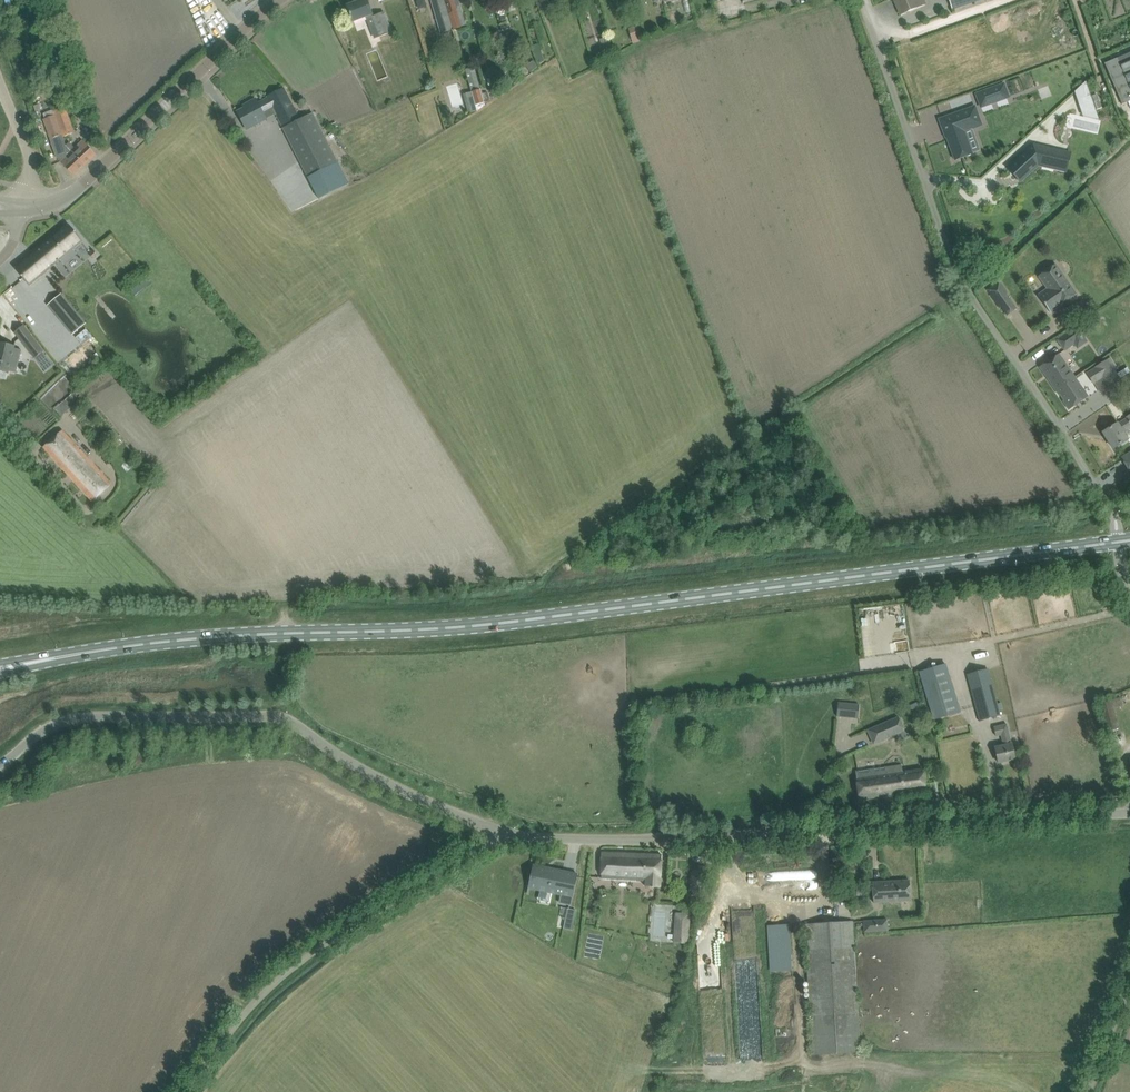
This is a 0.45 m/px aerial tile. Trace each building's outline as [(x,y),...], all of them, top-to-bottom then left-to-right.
[(348,5),(352,16),(354,21),(366,16),(370,28),(376,25),(380,37),(392,32),(384,12),(373,16),(370,9),(367,0),(362,0),(348,5)] [(449,14),(445,0),(431,0),(437,20),(437,19),(440,27),(451,24),(449,16),(450,16),(449,14)] [(449,14),(457,11),(455,4),(454,0),(445,0),(449,14)] [(901,14),(925,3),(924,0),(895,0),(901,14)] [(953,9),(980,0),(950,0),(953,9)] [(631,41),(640,38),(636,26),(627,28),(631,41)] [(1105,63),(1122,104),(1128,102),(1129,106),(1129,61),(1121,65),(1118,58),(1105,63)] [(475,68),(466,71),(476,106),(485,104),(475,68)] [(1004,85),(977,94),(982,106),(1008,97),(1004,85)] [(245,108),(238,112),(243,122),(245,126),(247,129),(267,119),(265,115),(263,112),(273,107),(284,128),(284,127),(309,178),(319,199),(349,184),(338,162),(313,113),(313,112),(311,113),(301,119),(289,97),(284,87),(267,96),(268,98),(258,103),(258,102),(256,98),(248,103),(249,106),(245,108)] [(1099,118),(1091,94),(1090,95),(1090,96),(1081,104),(1084,114),(1095,111),(1098,119),(1099,118)] [(55,112),(56,116),(64,137),(75,133),(65,107),(55,112)] [(976,108),(941,119),(946,137),(947,137),(955,160),(972,154),(965,131),(982,126),(976,108)] [(54,109),(45,112),(47,119),(56,116),(55,112),(54,109)] [(58,150),(66,147),(64,137),(56,116),(47,119),(44,120),(51,140),(54,138),(58,150)] [(66,147),(71,152),(72,151),(85,165),(97,154),(83,140),(75,148),(70,143),(66,147)] [(1061,152),(1033,145),(1009,168),(1010,167),(1016,173),(1015,174),(1018,177),(1019,176),(1022,180),(1038,164),(1064,170),(1068,153),(1061,152)] [(72,151),(71,152),(61,162),(74,176),(85,165),(72,151)] [(69,224),(15,268),(30,286),(61,260),(64,264),(77,254),(73,249),(83,241),(69,224)] [(94,250),(89,254),(94,259),(98,255),(94,250)] [(1077,294),(1064,276),(1056,264),(1039,276),(1047,289),(1038,295),(1050,313),(1077,294)] [(1000,308),(1001,307),(1009,301),(1004,295),(1006,293),(998,282),(987,290),(1000,308)] [(72,334),(87,322),(61,292),(47,304),(72,334)] [(15,330),(36,356),(45,349),(24,323),(15,330)] [(1084,335),(1077,325),(1057,339),(1065,351),(1074,344),(1073,342),(1084,335)] [(86,327),(77,334),(83,342),(92,335),(86,327)] [(6,378),(7,373),(9,374),(9,371),(16,373),(22,350),(15,348),(16,346),(0,342),(0,376),(6,378)] [(1039,367),(1069,410),(1088,397),(1059,354),(1039,367)] [(1118,369),(1112,358),(1097,367),(1098,368),(1088,375),(1093,383),(1103,376),(1108,385),(1120,379),(1115,371),(1118,369)] [(84,398),(79,392),(78,390),(69,398),(65,393),(55,402),(58,406),(55,409),(61,417),(84,398)] [(1127,417),(1128,418),(1119,424),(1118,423),(1104,432),(1114,448),(1121,444),(1122,445),(1127,442),(1126,441),(1128,440),(1123,432),(1129,428),(1129,415),(1127,417)] [(44,447),(74,481),(93,463),(62,430),(44,447)] [(1122,456),(1129,470),(1129,451),(1122,456)] [(93,463),(74,481),(92,501),(112,483),(93,463)] [(920,672),(934,721),(960,713),(946,665),(920,672)] [(967,675),(980,721),(1000,715),(999,710),(997,704),(987,669),(967,675)] [(849,704),(847,717),(858,718),(859,705),(849,704)] [(867,730),(874,745),(905,732),(899,716),(867,730)] [(995,747),(996,752),(999,763),(1015,759),(1012,743),(1012,744),(1007,724),(994,727),(996,736),(1002,735),(1004,745),(995,747)] [(856,778),(858,789),(860,800),(926,791),(923,769),(903,771),(902,764),(869,769),(856,771),(857,778),(856,778)] [(602,852),(602,863),(601,878),(647,882),(646,887),(660,887),(661,865),(662,854),(602,852)] [(529,888),(539,890),(553,893),(561,895),(560,902),(571,904),(572,897),(573,897),(578,874),(534,865),(529,888)] [(910,880),(873,882),(874,902),(911,900),(910,880)] [(564,927),(573,929),(576,909),(561,906),(560,914),(566,916),(564,927)] [(673,943),(689,944),(691,913),(675,912),(673,943)] [(888,920),(863,921),(864,932),(889,931),(888,920)] [(805,924),(810,1016),(812,1055),(861,1052),(858,1013),(853,921),(805,924)] [(793,970),(791,923),(768,924),(770,971),(793,970)]
